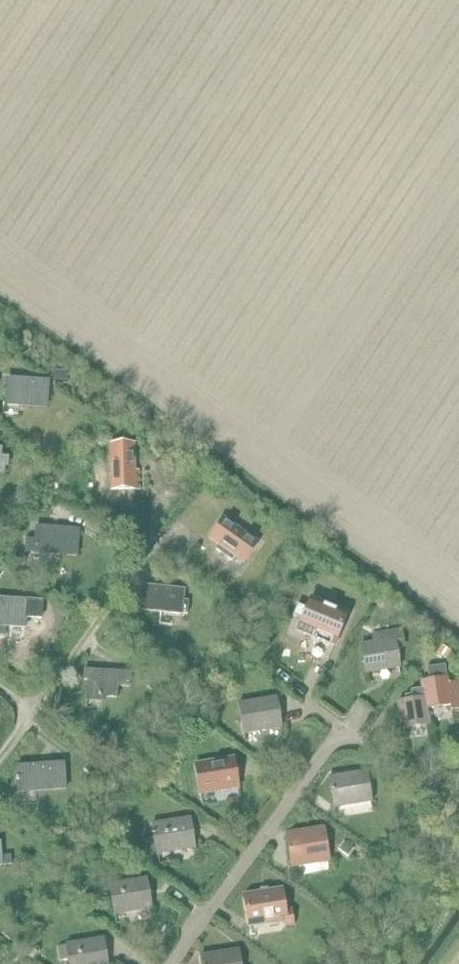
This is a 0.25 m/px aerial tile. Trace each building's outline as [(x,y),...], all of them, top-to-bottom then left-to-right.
[(54,372),(52,382),(67,384),(69,374),(54,372)] [(7,382),(6,408),(47,410),(48,384),(7,382)] [(133,445),(110,446),(111,491),(138,490),(138,473),(134,473),(133,445)] [(4,477),(4,470),(8,471),(9,459),(0,458),(0,477),(4,477)] [(244,564),(258,544),(223,520),(209,539),(219,546),(216,550),(231,561),(234,557),(244,564)] [(26,541),(25,555),(76,560),(79,534),(37,529),(36,542),(26,541)] [(283,565),(291,554),(284,549),(277,560),(283,565)] [(182,615),(188,616),(190,603),(183,603),(184,595),(143,590),(141,612),(182,617),(182,615)] [(334,647),(348,614),(311,599),(306,610),(297,606),(292,617),(302,621),(297,632),(312,638),(311,640),(329,648),(330,646),(334,647)] [(26,631),(28,602),(0,600),(0,629),(26,631)] [(373,644),(360,646),(365,676),(399,670),(395,648),(402,646),(400,631),(371,636),(373,644)] [(442,647),(437,655),(447,661),(451,654),(442,647)] [(421,683),(422,690),(426,711),(450,707),(451,712),(458,711),(458,682),(448,684),(445,666),(426,669),(429,682),(421,683)] [(85,672),(84,682),(89,682),(88,697),(117,699),(118,688),(130,689),(131,674),(85,672)] [(429,726),(426,711),(422,690),(410,692),(410,697),(404,698),(405,701),(398,702),(403,730),(429,726)] [(276,700),(238,705),(243,737),(280,732),(276,700)] [(193,732),(203,740),(211,730),(201,722),(193,732)] [(194,767),(199,798),(200,798),(200,795),(235,788),(236,791),(237,791),(231,760),(230,760),(231,761),(195,767),(194,767)] [(15,767),(17,790),(17,795),(66,792),(64,764),(15,767)] [(83,771),(94,780),(100,772),(89,764),(83,771)] [(368,773),(328,779),(333,811),(372,805),(368,773)] [(146,855),(156,854),(156,857),(194,851),(189,820),(152,825),(154,839),(144,840),(146,855)] [(324,832),(286,838),(291,870),(330,864),(324,832)] [(354,850),(344,843),(338,851),(348,858),(354,850)] [(146,879),(107,885),(112,917),(151,911),(146,879)] [(282,891),(242,897),(248,930),(285,924),(286,930),(295,929),(292,910),(286,911),(282,891)] [(57,950),(60,963),(65,963),(68,963),(106,963),(102,939),(65,945),(66,948),(57,950)] [(199,957),(200,963),(241,963),(239,951),(199,957)]
